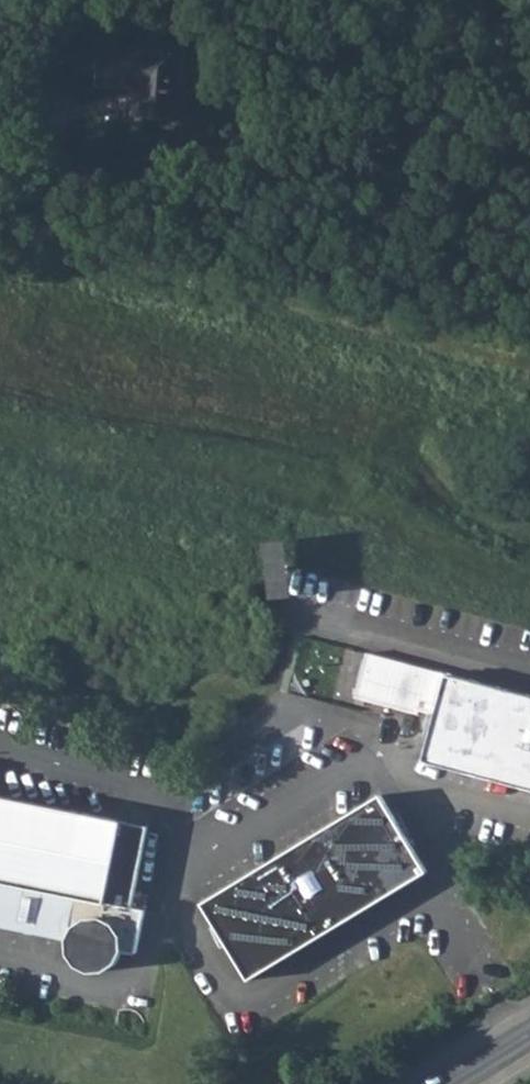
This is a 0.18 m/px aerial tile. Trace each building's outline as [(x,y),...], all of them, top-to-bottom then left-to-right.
[(118,131),(137,133),(138,123),(173,126),(180,54),(152,51),(153,35),(138,34),(136,48),(99,45),(96,89),(122,91),(118,131)] [(363,660),(353,705),(416,719),(417,716),(433,720),(422,766),(529,791),(529,699),(363,660)] [(67,947),(66,957),(68,965),(73,972),(79,976),(86,979),(91,979),(99,975),(103,970),(108,957),(132,961),(151,886),(136,882),(148,831),(0,796),(0,920),(69,936),(67,947)] [(380,800),(203,910),(250,987),(428,876),(380,800)] [(0,920),(0,932),(67,947),(69,936),(0,920)]
